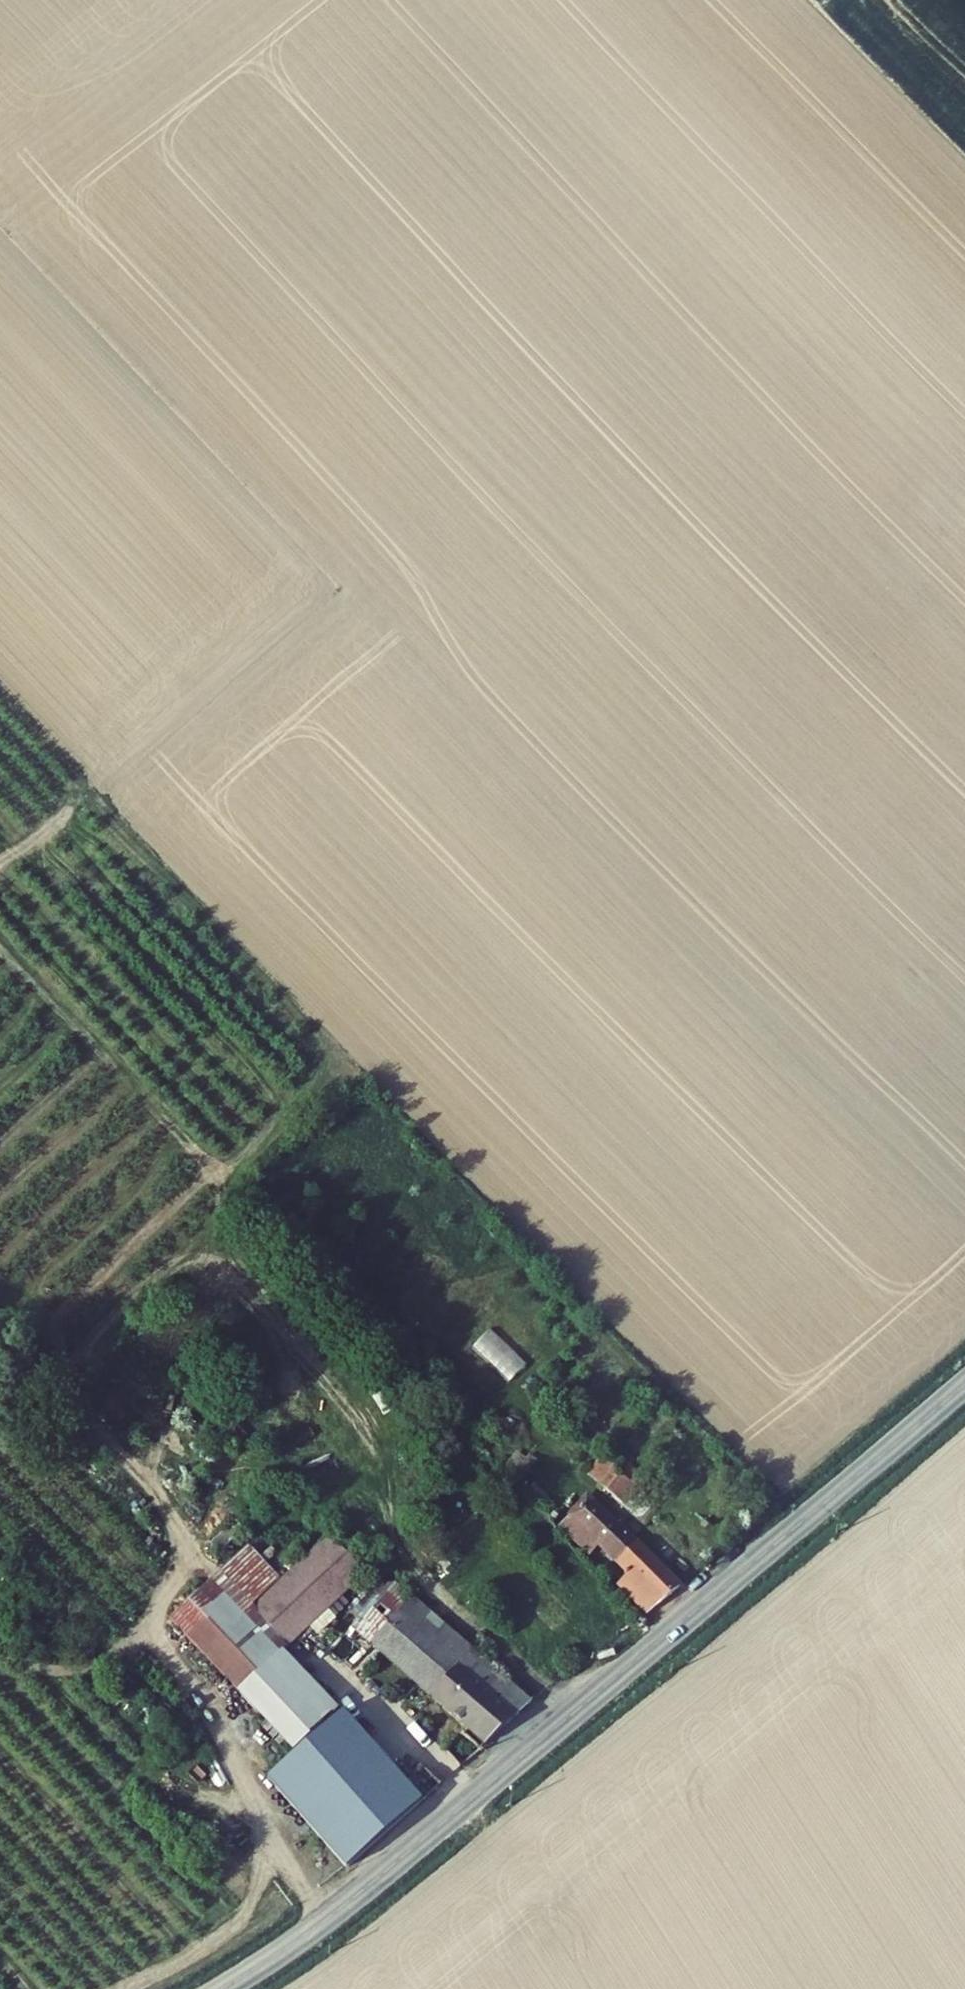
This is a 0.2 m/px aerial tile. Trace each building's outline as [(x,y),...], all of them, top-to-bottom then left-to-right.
[(629,1468),(605,1491),(626,1509),(642,1496),(636,1490),(645,1482),(629,1468)] [(598,1504),(573,1530),(595,1552),(605,1546),(636,1577),(626,1586),(657,1614),(690,1586),(598,1504)] [(407,1616),(393,1630),(450,1679),(465,1664),(407,1616)] [(382,1657),(349,1688),(361,1699),(395,1667),(494,1744),(527,1715),(465,1664),(450,1679),(393,1630),(374,1650),(382,1657)] [(287,1661),(245,1698),(300,1753),(316,1739),(341,1714),(287,1661)] [(341,1714),(316,1739),(403,1825),(489,1751),(470,1737),(413,1782),(341,1714)]
